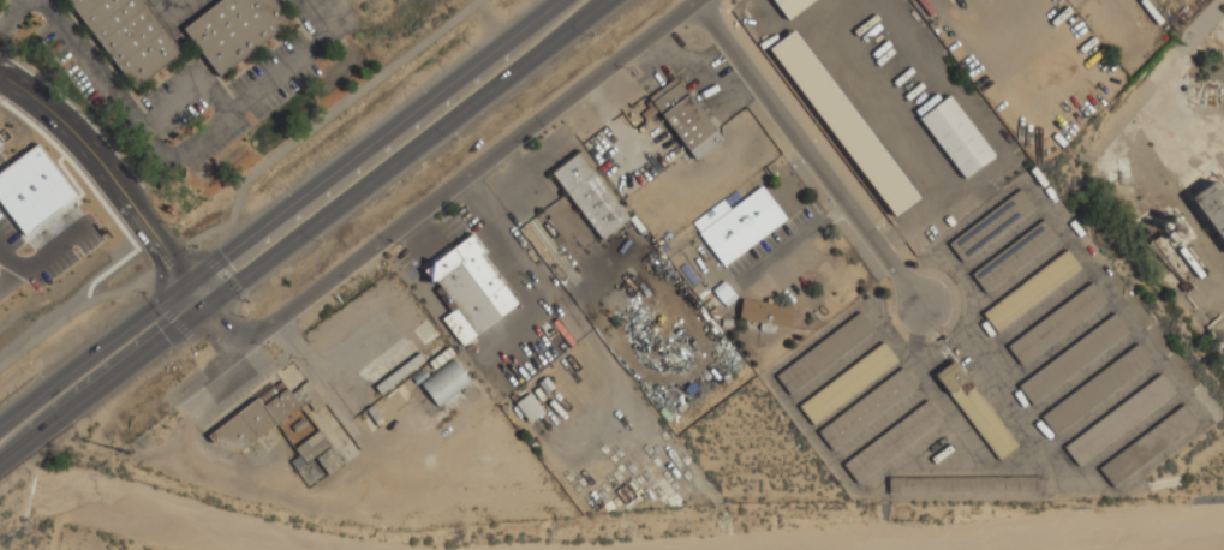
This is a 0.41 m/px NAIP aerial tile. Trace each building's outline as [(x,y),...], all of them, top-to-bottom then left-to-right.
[(131,90),(181,54),(144,0),(67,0),(131,90)] [(216,77),(292,24),(275,0),(218,0),(181,25),(216,77)] [(787,20),(814,0),(771,0),(787,20)] [(768,49),(894,217),(918,197),(794,30),(768,49)] [(649,98),(694,160),(722,139),(675,78),(649,98)] [(918,119),(962,180),(993,157),(949,96),(918,119)] [(551,173),(601,239),(628,219),(578,153),(551,173)] [(1215,180),(1190,197),(1223,245),(1223,193),(1215,180)] [(692,223),(723,265),(786,219),(762,186),(729,209),(722,199),(710,209),(713,214),(707,219),(704,214),(692,223)] [(948,244),(962,263),(1035,208),(1021,189),(948,244)] [(971,274),(985,293),(1057,238),(1043,219),(971,274)] [(460,345),(517,306),(480,253),(483,251),(471,235),(423,269),(437,288),(436,290),(451,312),(442,318),(460,345)] [(983,315),(996,333),(1081,268),(1067,250),(983,315)] [(1007,347),(1021,366),(1106,301),(1091,282),(1007,347)] [(742,298),(739,318),(759,323),(759,329),(762,330),(771,333),(774,330),(775,324),(788,328),(793,307),(771,304),(771,300),(766,299),(766,303),(742,298)] [(775,376),(789,395),(874,330),(860,311),(775,376)] [(1017,387),(1032,406),(1129,333),(1115,313),(1017,387)] [(799,407),(813,425),(897,361),(882,342),(799,407)] [(1040,417),(1056,436),(1152,363),(1138,343),(1040,417)] [(420,381),(435,406),(470,385),(455,360),(420,381)] [(935,376),(998,460),(1016,446),(953,361),(935,376)] [(818,432),(831,450),(916,387),(902,367),(818,432)] [(1063,448),(1079,467),(1175,393),(1160,373),(1063,448)] [(257,398),(213,431),(232,457),(300,406),(285,386),(262,404),(257,398)] [(543,413),(529,393),(515,403),(528,423),(543,413)] [(842,464),(856,484),(942,420),(927,400),(842,464)] [(1099,468),(1113,488),(1199,424),(1183,403),(1099,468)] [(327,474),(341,465),(319,431),(300,444),(306,452),(307,451),(311,457),(315,455),(327,474)] [(888,477),(888,494),(1040,494),(1039,476),(888,477)]
